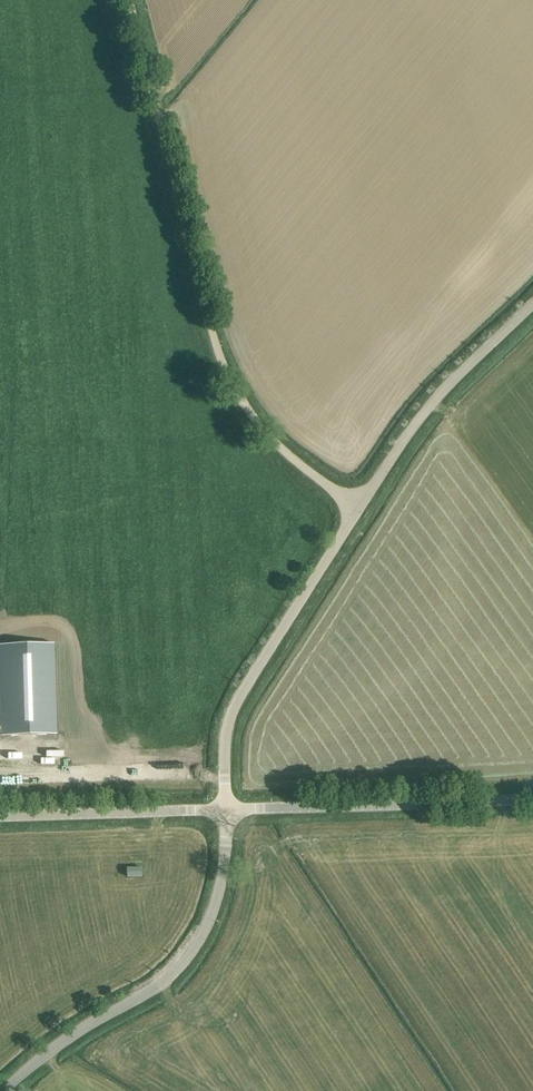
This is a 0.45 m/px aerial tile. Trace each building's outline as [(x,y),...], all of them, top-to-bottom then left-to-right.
[(3,735),(58,733),(55,644),(0,646),(0,661),(3,735)] [(142,867),(127,868),(127,876),(142,876),(142,867)]
